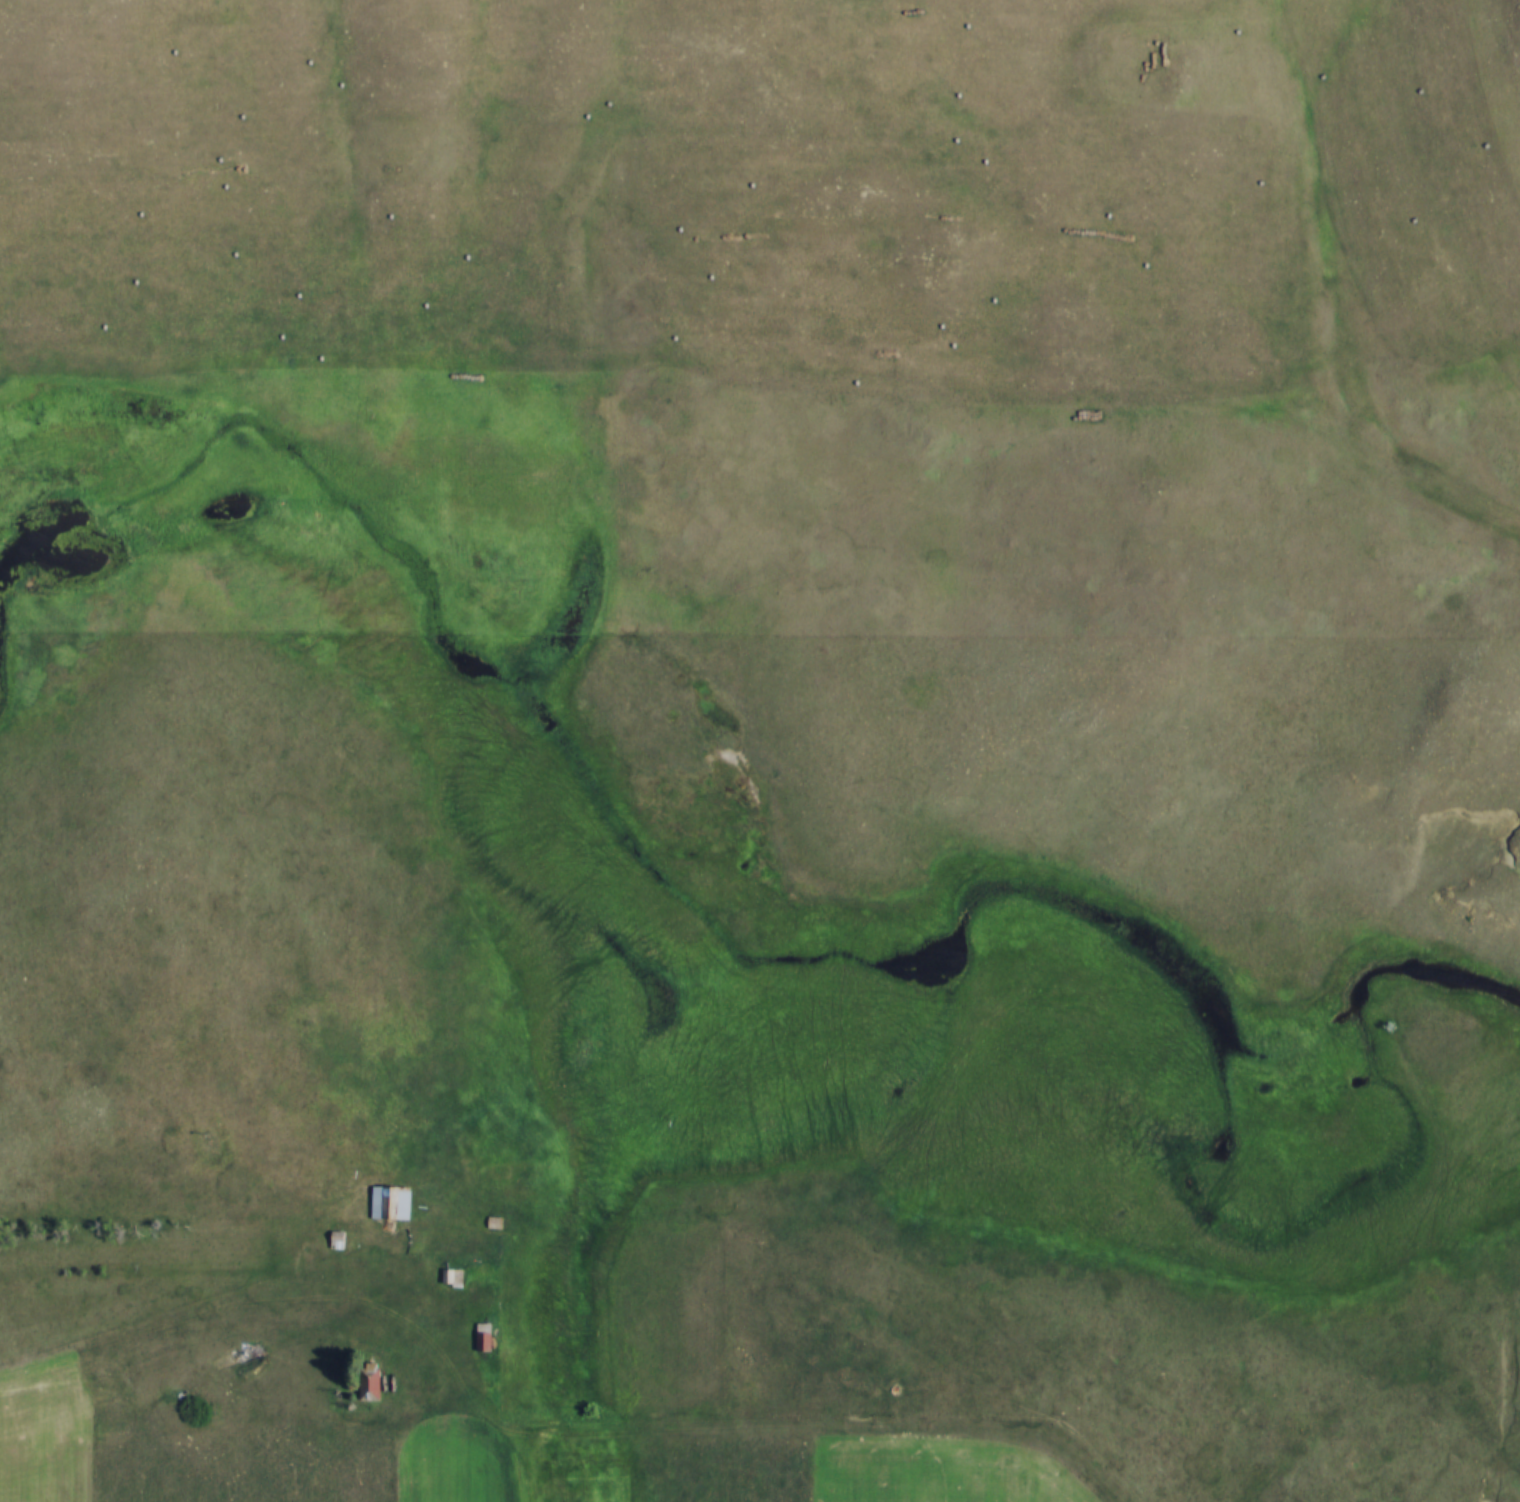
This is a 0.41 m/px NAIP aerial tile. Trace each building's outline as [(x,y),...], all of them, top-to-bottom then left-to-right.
[(370,1218),(409,1219),(410,1185),(370,1185),(370,1218)] [(344,1231),(330,1231),(330,1248),(344,1248),(344,1231)] [(442,1284),(461,1284),(461,1268),(442,1268),(442,1284)] [(488,1322),(472,1322),(472,1350),(488,1350),(488,1322)] [(359,1400),(379,1400),(379,1362),(359,1362),(359,1400)]
